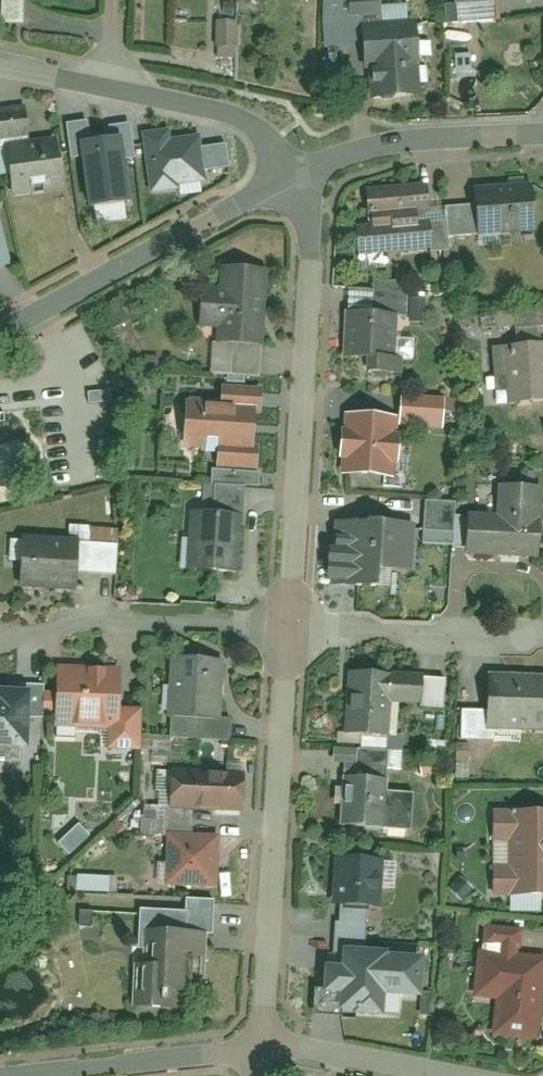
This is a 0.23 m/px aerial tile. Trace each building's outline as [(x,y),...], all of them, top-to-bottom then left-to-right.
[(21,0),(0,0),(0,22),(21,22),(21,0)] [(361,25),(377,24),(375,0),(323,0),(324,49),(363,48),(361,25)] [(240,20),(221,19),(220,45),(239,46),(240,20)] [(419,99),(414,22),(377,24),(361,25),(363,48),(365,70),(371,70),(373,102),(419,99)] [(0,108),(0,140),(27,137),(23,106),(0,108)] [(167,131),(141,134),(149,199),(178,196),(176,187),(203,184),(198,139),(168,143),(167,131)] [(53,138),(2,144),(9,198),(60,191),(53,138)] [(121,141),(77,146),(84,212),(127,208),(121,141)] [(536,182),(473,185),(474,235),(538,233),(536,182)] [(424,194),(359,197),(361,248),(426,246),(424,194)] [(11,269),(0,233),(0,273),(11,269)] [(269,273),(224,270),(218,344),(258,347),(261,314),(266,315),(269,273)] [(397,315),(348,311),(345,361),(365,362),(364,378),(400,381),(401,358),(394,358),(397,315)] [(492,342),(494,411),(542,410),(542,340),(492,342)] [(251,453),(255,403),(196,398),(193,448),(251,453)] [(396,417),(346,413),(341,472),(391,476),(396,417)] [(539,488),(496,487),(495,517),(455,516),(454,550),(538,552),(539,488)] [(451,541),(452,500),(421,499),(420,541),(451,541)] [(244,514),(194,511),(191,566),(241,569),(244,514)] [(404,520),(340,518),(337,587),(376,588),(376,569),(403,570),(404,520)] [(81,537),(29,536),(27,586),(79,587),(80,569),(81,537)] [(81,537),(80,569),(120,570),(120,539),(81,537)] [(226,660),(177,657),(173,732),(233,736),(234,718),(223,717),(226,660)] [(47,660),(26,659),(25,688),(30,688),(46,688),(47,660)] [(113,728),(122,728),(122,706),(124,667),(60,665),(59,689),(59,709),(58,726),(113,728)] [(440,676),(348,670),(344,736),(387,739),(389,709),(438,712),(440,676)] [(485,675),(482,728),(542,731),(542,679),(485,675)] [(0,687),(0,745),(28,746),(29,708),(30,688),(25,688),(0,687)] [(29,708),(45,709),(46,688),(30,688),(29,708)] [(46,688),(45,709),(59,709),(59,689),(46,688)] [(113,728),(112,746),(144,747),(146,707),(122,706),(122,728),(113,728)] [(387,767),(343,764),(339,826),(411,830),(414,790),(386,788),(387,767)] [(249,772),(177,768),(175,806),(247,810),(249,772)] [(161,833),(162,804),(140,804),(140,833),(161,833)] [(493,814),(494,895),(542,895),(542,814),(493,814)] [(222,834),(171,831),(168,883),(219,886),(222,834)] [(388,859),(338,856),(334,918),(384,921),(388,859)] [(74,890),(107,890),(107,875),(75,874),(74,890)] [(216,932),(217,898),(188,897),(188,909),(143,907),(143,930),(209,932),(216,932)] [(209,932),(143,930),(142,945),(150,945),(149,964),(138,963),(137,1006),(193,1008),(195,956),(209,956),(209,932)] [(487,933),(479,995),(497,997),(492,1033),(537,1040),(542,993),(536,992),(541,960),(518,957),(521,938),(487,933)] [(423,953),(341,948),(337,1008),(419,1013),(423,953)]
